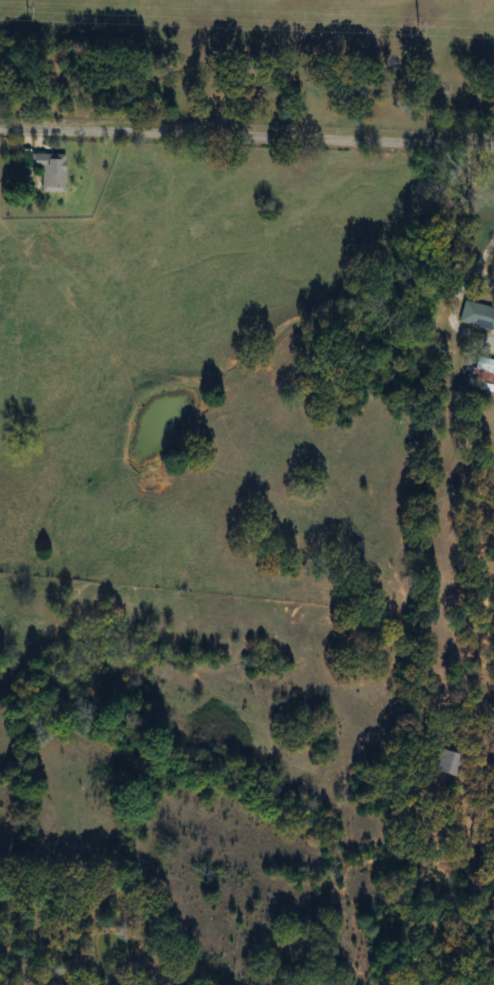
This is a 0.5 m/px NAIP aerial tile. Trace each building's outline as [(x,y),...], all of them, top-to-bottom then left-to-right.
[(27,169),(38,169),(37,192),(59,193),(61,156),(27,155),(27,169)] [(463,301),(458,323),(493,332),(493,309),(463,301)] [(485,358),(477,380),(493,386),(493,362),(485,358)] [(467,759),(441,750),(434,771),(460,780),(467,759)]
